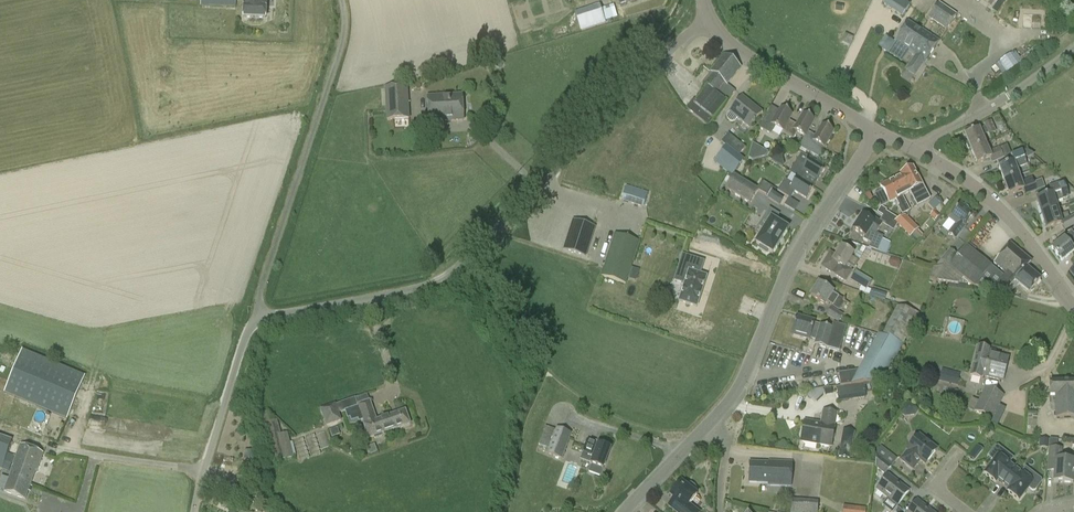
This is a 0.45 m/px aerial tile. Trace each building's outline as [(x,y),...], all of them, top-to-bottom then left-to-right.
[(243,18),(265,19),(266,0),(244,0),(243,18)] [(884,2),(902,16),(911,4),(905,0),(886,0),(884,2)] [(928,18),(946,30),(959,10),(945,0),(940,0),(928,18)] [(599,5),(574,13),(574,14),(569,15),(573,27),(579,26),(580,31),(605,23),(599,5)] [(902,63),(908,53),(916,58),(909,69),(917,74),(938,42),(908,22),(894,42),(895,43),(888,54),(902,63)] [(845,35),(842,42),(848,45),(852,38),(845,35)] [(740,68),(725,56),(702,83),(707,88),(694,103),(692,101),(686,109),(707,126),(735,92),(726,85),(740,68)] [(498,58),(493,65),(500,70),(505,63),(498,58)] [(384,88),(386,121),(409,120),(408,87),(384,88)] [(463,121),(462,95),(427,98),(429,123),(463,121)] [(742,97),(730,112),(727,116),(726,117),(726,118),(727,119),(728,121),(730,122),(731,122),(732,122),(733,122),(734,122),(737,118),(749,128),(762,113),(742,97)] [(782,131),(788,121),(792,114),(781,107),(774,120),(766,115),(758,128),(770,135),(775,127),(782,131)] [(797,133),(804,137),(808,132),(815,120),(803,113),(796,125),(788,121),(782,131),(781,133),(793,140),(797,133)] [(971,149),(971,150),(985,144),(982,136),(987,134),(988,136),(996,133),(991,121),(983,125),(985,128),(980,130),(979,129),(965,135),(968,142),(965,143),(968,150),(971,149)] [(818,158),(824,148),(834,131),(822,124),(815,136),(808,132),(804,137),(796,151),(804,156),(806,151),(818,158)] [(726,146),(732,152),(738,156),(745,148),(728,133),(721,142),(726,146)] [(989,152),(985,144),(971,150),(977,164),(991,158),(993,163),(997,161),(1011,156),(1007,145),(1000,149),(999,148),(989,152)] [(744,161),(738,156),(732,152),(726,146),(719,155),(737,170),(744,161)] [(752,146),(748,158),(753,161),(759,149),(752,146)] [(997,161),(999,168),(1004,182),(1019,176),(1016,169),(1027,165),(1024,157),(1032,154),(1027,150),(1011,156),(997,161)] [(789,172),(797,177),(802,180),(806,173),(818,181),(825,169),(808,159),(804,165),(796,160),(789,172)] [(903,197),(909,193),(912,199),(910,200),(914,208),(930,200),(915,170),(911,169),(901,175),(901,176),(894,179),(903,197)] [(725,189),(750,205),(758,191),(758,190),(734,175),(725,189)] [(1021,182),(1019,176),(1004,182),(1009,195),(1023,190),(1025,196),(1045,188),(1041,180),(1034,183),(1032,178),(1021,182)] [(797,177),(793,184),(785,179),(777,191),(790,199),(794,192),(806,199),(813,188),(801,181),(802,180),(797,177)] [(910,211),(903,197),(894,179),(880,186),(889,203),(896,200),(899,206),(897,207),(902,215),(910,211)] [(758,190),(758,191),(766,196),(771,187),(763,182),(758,190)] [(1049,187),(1052,195),(1037,200),(1042,215),(1057,210),(1055,203),(1069,198),(1064,182),(1049,187)] [(627,187),(622,202),(644,208),(648,193),(627,187)] [(767,199),(779,207),(783,200),(772,192),(767,199)] [(949,220),(955,224),(948,233),(955,239),(974,216),(961,205),(949,220)] [(778,215),(768,209),(757,226),(762,229),(753,244),(758,247),(757,249),(766,254),(767,252),(772,255),(788,228),(775,220),(778,215)] [(1057,210),(1042,215),(1047,229),(1060,225),(1064,232),(1073,226),(1073,216),(1069,218),(1067,213),(1059,216),(1057,210)] [(886,211),(881,218),(895,227),(897,224),(894,221),(898,219),(886,211)] [(853,230),(864,236),(862,239),(870,244),(869,248),(886,255),(891,243),(882,239),(883,237),(876,234),(882,224),(893,231),(895,227),(881,218),(879,221),(870,216),(869,218),(863,214),(853,230)] [(905,216),(898,219),(894,221),(897,224),(910,238),(912,235),(918,241),(923,236),(917,230),(918,229),(905,216)] [(595,228),(573,221),(564,250),(585,257),(595,228)] [(1071,248),(1073,246),(1073,236),(1072,233),(1051,249),(1062,262),(1073,252),(1073,251),(1071,248)] [(625,284),(639,242),(615,234),(602,276),(625,284)] [(1040,280),(1027,269),(1032,262),(1010,243),(993,263),(1002,271),(1006,274),(993,292),(1008,296),(1010,295),(1006,291),(1015,281),(1029,293),(1040,280)] [(959,285),(964,279),(975,288),(992,267),(966,246),(958,256),(949,249),(934,268),(933,268),(929,279),(959,285)] [(858,261),(852,257),(854,254),(842,247),(837,255),(830,252),(820,267),(832,274),(833,276),(845,283),(852,272),(851,270),(852,268),(853,268),(858,261)] [(684,283),(678,302),(696,308),(706,277),(698,274),(699,270),(701,271),(703,262),(682,256),(674,280),(684,283)] [(850,280),(866,290),(872,282),(855,272),(850,280)] [(825,306),(827,303),(839,311),(845,301),(833,294),(833,292),(819,283),(810,297),(825,306)] [(886,294),(871,288),(868,295),(884,300),(886,294)] [(897,306),(881,336),(902,344),(919,314),(897,306)] [(843,315),(831,308),(826,316),(838,323),(843,315)] [(810,340),(810,339),(815,340),(814,345),(839,352),(846,327),(833,323),(832,328),(815,323),(815,322),(797,317),(792,335),(810,340)] [(882,382),(902,344),(881,336),(878,336),(859,371),(838,373),(840,386),(851,385),(882,382)] [(995,352),(989,351),(989,350),(979,348),(971,377),(981,380),(982,377),(1003,382),(1009,359),(994,355),(995,352)] [(22,350),(3,392),(67,419),(84,376),(22,350)] [(960,373),(943,369),(939,381),(957,386),(960,373)] [(1050,382),(1050,396),(1055,396),(1056,419),(1073,419),(1073,382),(1050,382)] [(839,401),(865,397),(864,384),(837,388),(839,401)] [(974,412),(992,421),(1004,396),(985,388),(974,412)] [(363,424),(364,424),(368,438),(410,424),(405,410),(377,420),(370,400),(357,404),(355,398),(336,404),(320,410),(326,426),(342,421),(339,413),(345,411),(349,424),(362,420),(363,424)] [(914,417),(919,409),(908,402),(903,410),(914,417)] [(831,448),(834,427),(837,413),(822,410),(820,424),(806,422),(802,443),(831,448)] [(268,411),(257,414),(270,463),(278,461),(278,460),(285,459),(285,460),(294,457),(288,432),(279,434),(279,435),(273,437),(268,421),(270,420),(268,411)] [(556,427),(547,453),(562,459),(572,433),(556,427)] [(337,428),(329,431),(332,438),(340,435),(337,428)] [(850,459),(854,432),(843,430),(838,457),(850,459)] [(937,450),(918,436),(919,434),(917,432),(915,432),(913,432),(911,433),(909,434),(908,436),(908,439),(908,441),(912,444),(899,460),(913,471),(920,461),(925,465),(937,450)] [(12,465),(15,457),(8,455),(11,442),(0,438),(0,469),(2,470),(2,467),(9,469),(11,465),(12,465)] [(1049,448),(1050,439),(1039,438),(1038,448),(1048,449),(1048,448),(1049,448)] [(1049,448),(1057,449),(1058,440),(1050,439),(1049,448)] [(591,464),(591,465),(588,472),(600,476),(602,469),(603,469),(611,449),(587,440),(582,453),(593,457),(591,464)] [(25,500),(35,472),(42,453),(21,445),(4,492),(25,500)] [(374,445),(367,447),(369,455),(377,453),(374,445)] [(977,445),(969,455),(974,458),(981,449),(977,445)] [(881,446),(879,448),(878,447),(878,448),(875,467),(884,475),(897,459),(881,446)] [(1003,485),(1015,470),(1009,465),(1014,458),(998,446),(996,446),(989,455),(989,458),(994,461),(984,473),(996,483),(998,481),(1003,485)] [(1061,463),(1062,449),(1057,449),(1049,448),(1048,448),(1048,449),(1047,473),(1054,473),(1054,482),(1073,483),(1073,468),(1073,464),(1061,463)] [(245,450),(244,457),(254,459),(255,451),(245,450)] [(792,487),(793,462),(769,461),(769,463),(749,462),(748,483),(768,484),(768,486),(792,487)] [(1015,470),(1003,485),(1009,489),(1007,492),(1019,501),(1028,489),(1032,491),(1035,491),(1041,482),(1041,480),(1025,467),(1020,473),(1015,470)] [(898,506),(909,492),(888,476),(877,490),(898,506)] [(673,499),(667,507),(674,511),(699,511),(690,505),(697,495),(694,492),(695,491),(696,488),(694,486),(692,484),(689,483),(687,484),(686,486),(682,483),(670,497),(673,499)] [(791,500),(790,511),(817,511),(818,501),(791,500)] [(917,501),(908,511),(932,511),(917,501)]
